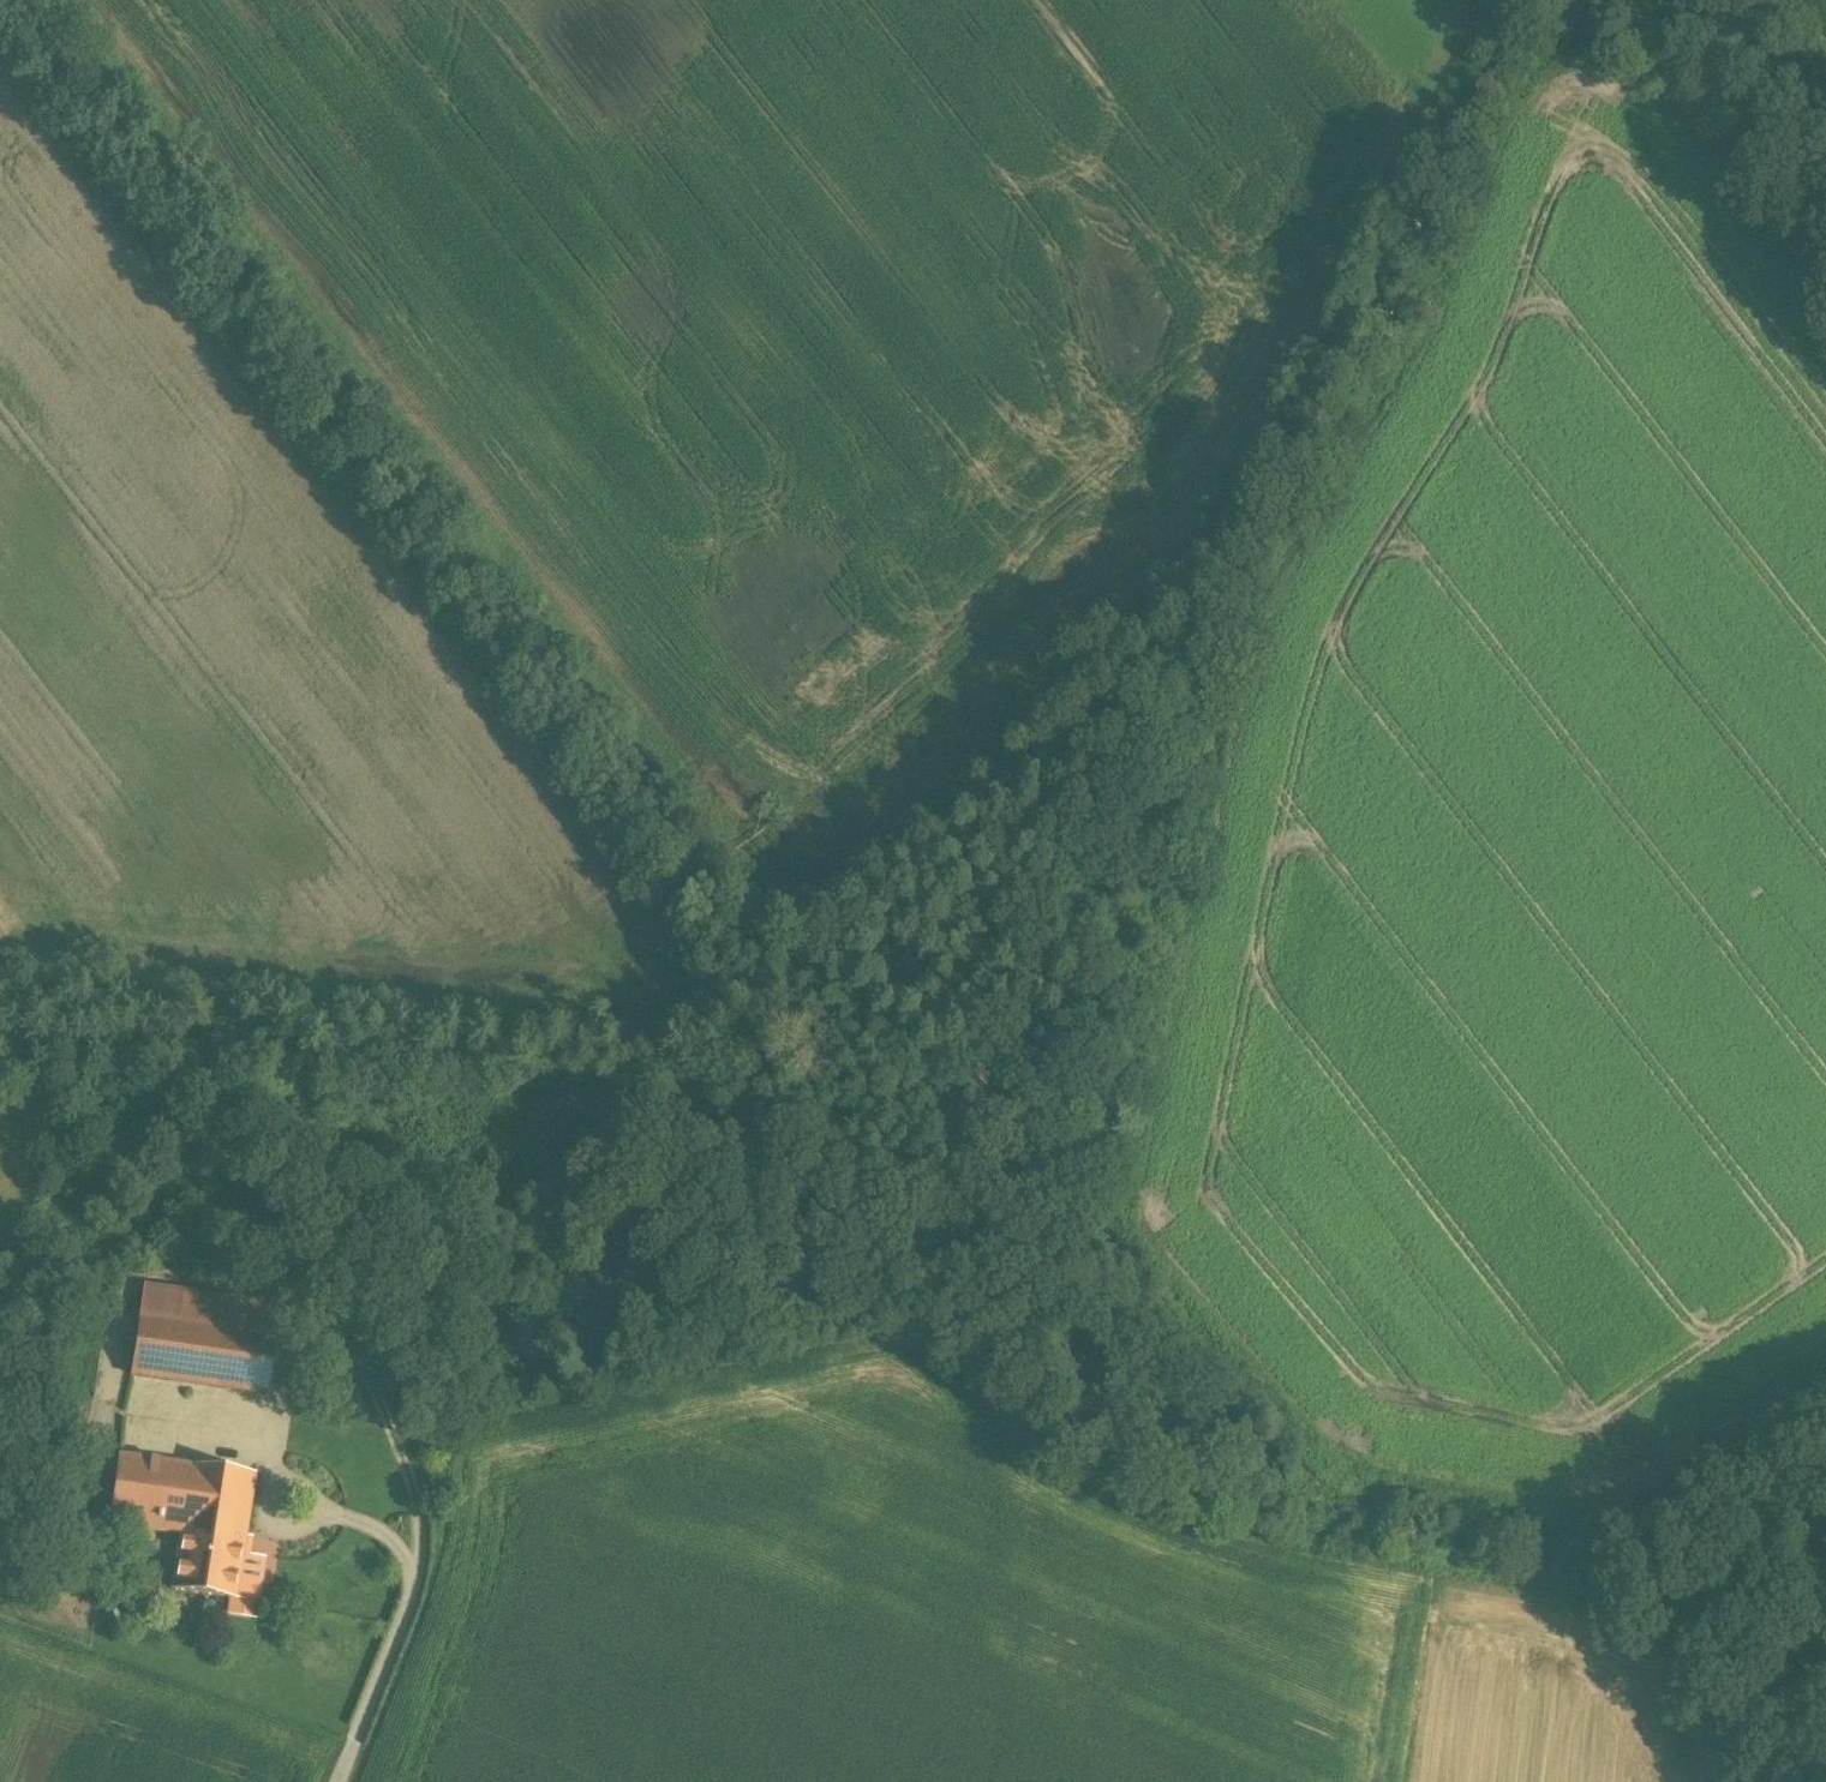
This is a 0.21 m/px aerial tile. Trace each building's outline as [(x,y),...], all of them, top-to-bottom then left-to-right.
[(303,1311),(165,1292),(152,1382),(291,1401),(303,1311)] [(270,1484),(134,1463),(123,1535),(189,1545),(181,1599),(251,1610),(270,1484)]
